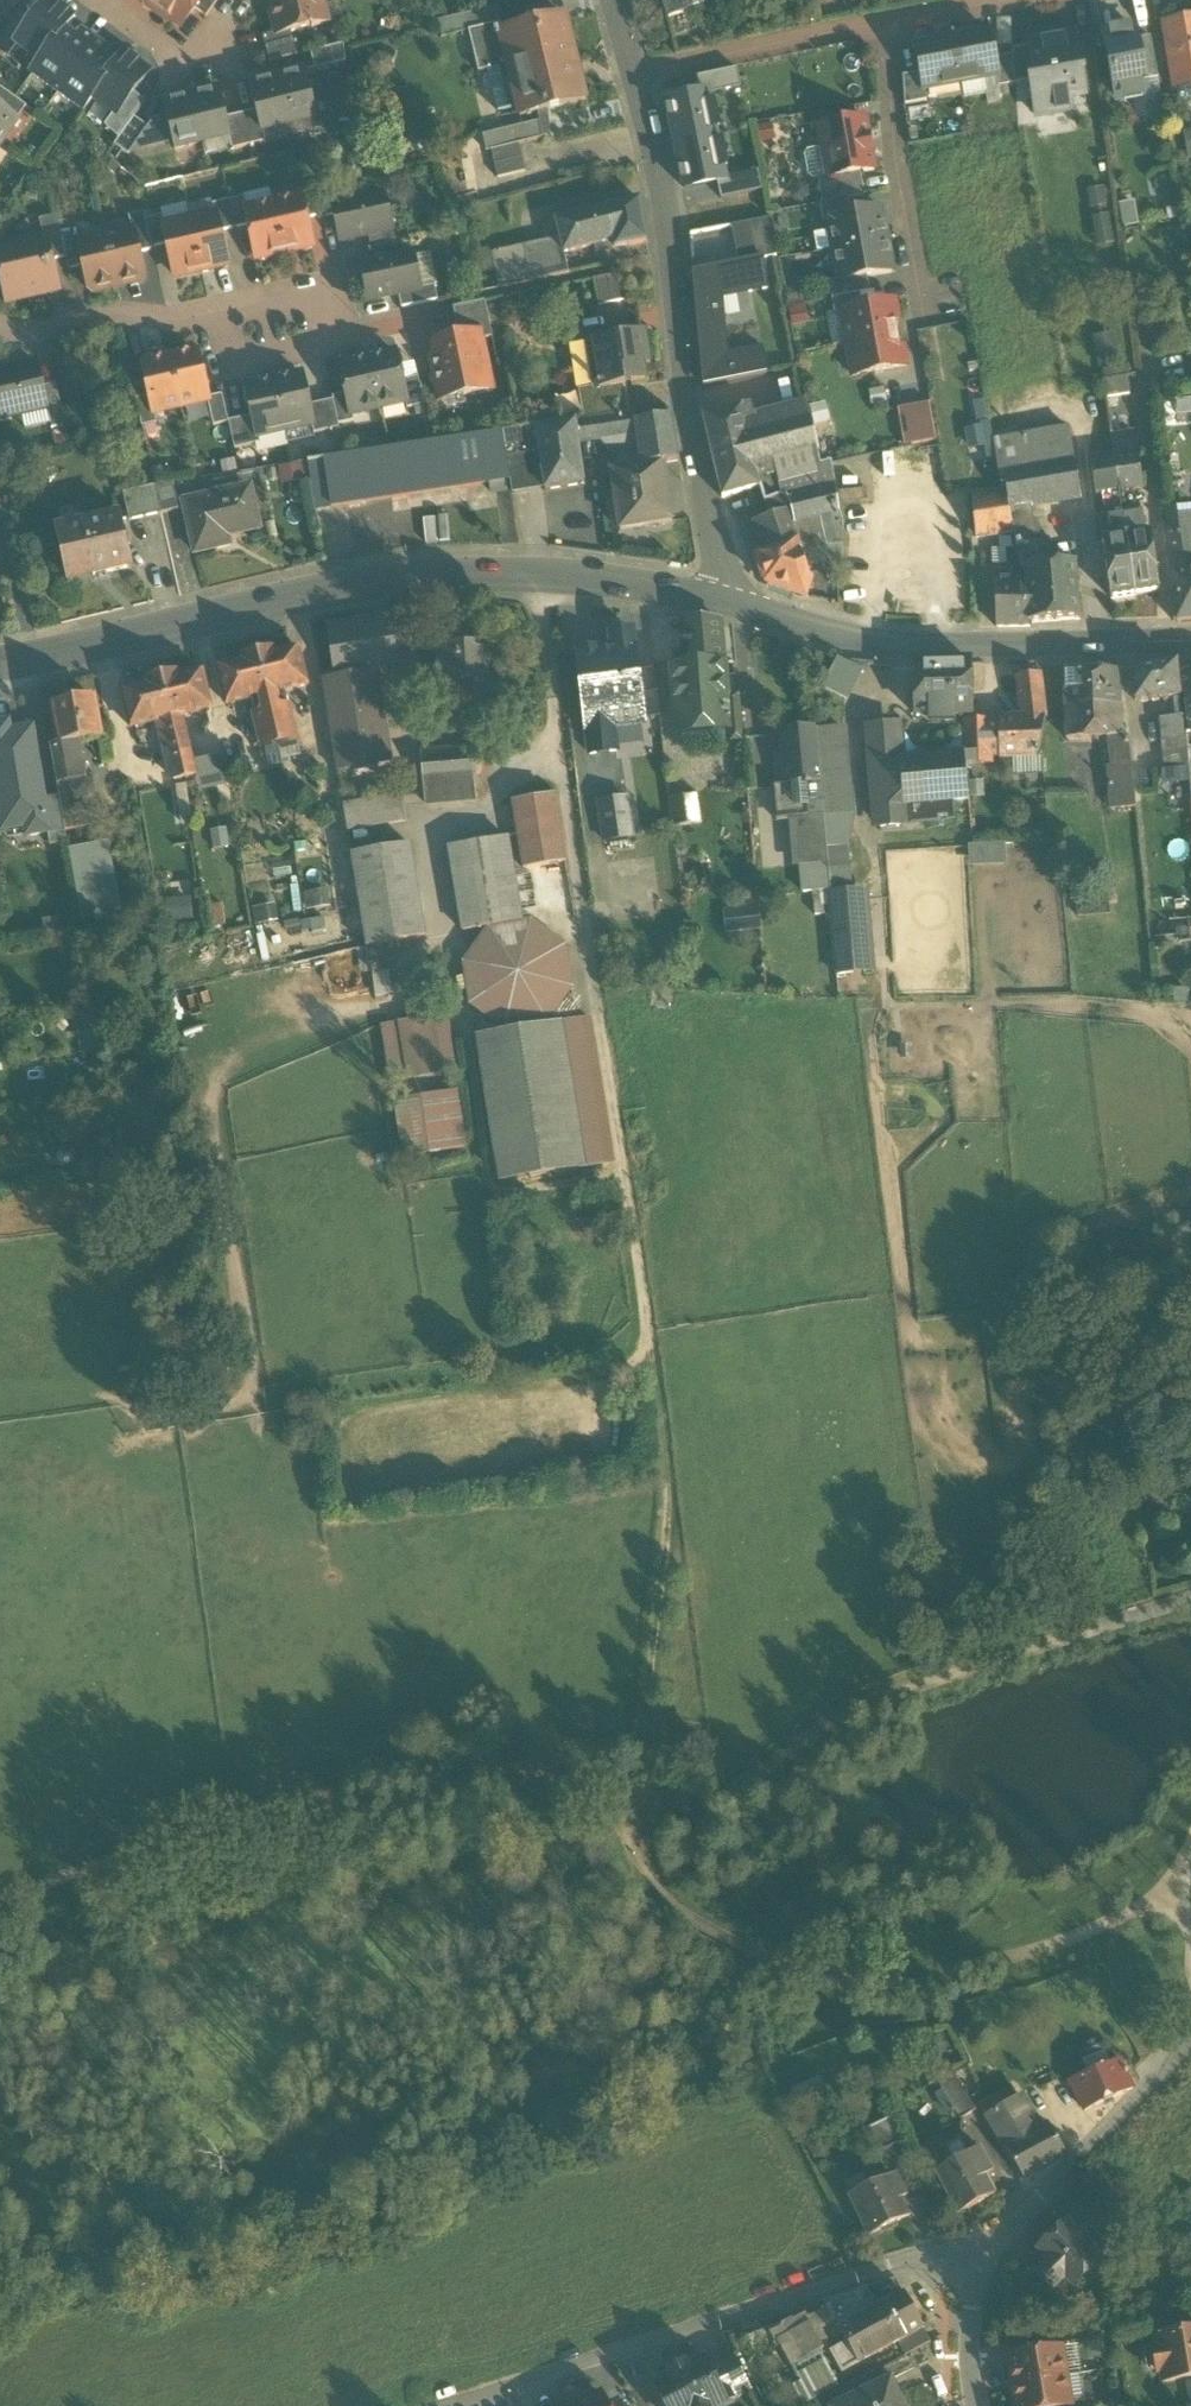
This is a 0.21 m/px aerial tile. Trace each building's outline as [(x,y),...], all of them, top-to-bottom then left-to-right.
[(58,94),(95,42),(82,33),(80,35),(69,26),(75,18),(50,0),(49,0),(32,23),(16,46),(17,47),(41,63),(32,76),(58,94)] [(159,11),(167,0),(143,0),(159,11)] [(159,11),(182,28),(195,9),(202,0),(167,0),(159,11)] [(207,18),(210,13),(219,0),(202,0),(195,9),(207,18)] [(270,9),(306,0),(268,0),(270,9)] [(322,0),(306,0),(270,9),(277,35),(277,36),(291,33),(328,24),(322,0)] [(669,20),(706,8),(704,0),(663,0),(669,20)] [(438,22),(442,38),(469,32),(499,24),(496,8),(438,22)] [(8,59),(17,47),(16,46),(32,23),(21,15),(0,44),(0,54),(8,59)] [(565,18),(501,34),(499,24),(469,32),(478,72),(479,73),(488,71),(508,66),(508,65),(573,49),(565,18)] [(1177,90),(1190,87),(1190,20),(1163,25),(1174,90),(1177,90)] [(1111,68),(1117,100),(1147,95),(1144,82),(1137,41),(1135,29),(1107,34),(1111,56),(1111,68)] [(263,38),(269,64),(274,63),(297,57),(291,33),(277,36),(277,35),(263,38)] [(964,36),(952,38),(961,85),(997,78),(998,77),(995,60),(990,33),(967,38),(964,36)] [(1076,37),(1067,38),(1068,48),(1078,46),(1076,37)] [(937,89),(961,85),(952,38),(940,40),(938,43),(915,47),(920,74),(924,92),(925,91),(937,89)] [(1030,82),(1036,117),(1074,111),(1073,106),(1086,104),(1081,76),(1083,76),(1078,46),(1068,48),(1067,38),(1028,45),(1029,48),(1034,79),(1030,80),(1030,82)] [(1137,41),(1144,82),(1158,80),(1151,38),(1137,41)] [(108,52),(95,42),(58,94),(83,113),(92,100),(116,117),(117,118),(133,96),(150,72),(125,53),(118,62),(107,54),(108,52)] [(311,54),(315,71),(346,63),(343,46),(311,54)] [(1013,50),(1013,56),(1015,85),(1030,82),(1030,80),(1034,79),(1029,48),(1013,50)] [(573,49),(508,65),(508,66),(488,71),(489,76),(485,78),(483,81),(483,83),(483,86),(486,90),(489,92),(492,92),(497,112),(518,107),(520,117),(585,102),(573,49)] [(999,88),(1015,85),(1013,56),(995,60),(998,77),(997,78),(999,88)] [(696,78),(699,96),(708,94),(709,95),(741,89),(737,70),(696,78)] [(306,72),(278,79),(289,125),(317,118),(306,72)] [(903,77),(905,106),(927,102),(925,91),(924,92),(920,74),(903,77)] [(961,85),(963,99),(964,101),(986,97),(987,107),(1002,104),(999,88),(997,78),(961,85)] [(263,131),(289,125),(278,79),(250,85),(256,112),(261,132),(263,131)] [(1161,97),(1158,80),(1144,82),(1147,95),(1148,99),(1161,97)] [(963,99),(961,85),(937,89),(939,103),(963,99)] [(1179,103),(1190,101),(1190,87),(1177,90),(1179,103)] [(10,113),(18,102),(0,89),(0,106),(10,113)] [(220,90),(192,97),(203,144),(228,137),(231,137),(226,119),(220,90)] [(675,146),(717,137),(716,130),(710,105),(709,95),(708,94),(699,96),(666,102),(675,146)] [(106,130),(119,139),(134,119),(144,104),(133,96),(117,118),(116,117),(106,130)] [(175,150),(203,144),(192,97),(164,104),(175,150)] [(7,126),(8,134),(27,108),(18,102),(10,113),(14,116),(7,126)] [(710,105),(716,130),(719,130),(714,104),(710,105)] [(1,145),(8,134),(7,126),(14,116),(10,113),(0,106),(0,145),(1,145)] [(256,112),(241,116),(226,119),(231,137),(228,137),(232,151),(249,147),(266,143),(263,131),(261,132),(256,112)] [(148,129),(134,119),(119,139),(114,146),(128,157),(148,129)] [(818,128),(822,148),(808,151),(805,156),(808,176),(813,180),(818,179),(827,178),(828,179),(860,173),(875,171),(865,120),(818,128)] [(487,152),(491,151),(519,145),(545,138),(541,122),(483,136),(487,152)] [(1183,133),(1188,161),(1190,160),(1190,132),(1183,133)] [(717,137),(675,146),(684,189),(717,183),(726,181),(726,179),(724,169),(718,144),(717,137)] [(722,143),(718,144),(724,169),(727,169),(722,143)] [(526,172),(519,145),(491,151),(498,179),(526,172)] [(758,173),(726,179),(726,181),(717,183),(721,200),(762,192),(758,173)] [(818,179),(823,204),(848,200),(865,197),(860,173),(828,179),(827,178),(818,179)] [(301,197),(306,219),(320,216),(314,193),(313,188),(298,192),(299,198),(301,197)] [(1104,189),(1086,192),(1090,211),(1108,208),(1104,189)] [(339,235),(340,242),(392,231),(385,195),(332,206),(339,235)] [(299,198),(273,204),(284,252),(312,246),(306,219),(301,197),(299,198)] [(244,198),(229,201),(212,205),(214,215),(216,214),(220,233),(235,229),(249,226),(245,210),(247,210),(244,198)] [(851,215),(848,200),(823,204),(820,205),(823,221),(828,220),(828,219),(851,215)] [(256,259),(284,252),(273,204),(247,210),(245,210),(249,226),(256,259)] [(639,204),(608,209),(613,242),(614,248),(646,243),(639,204)] [(1134,204),(1118,206),(1123,230),(1139,227),(1134,204)] [(161,216),(188,217),(188,207),(162,207),(161,216)] [(598,245),(613,242),(608,209),(555,221),(558,237),(562,254),(598,245)] [(828,220),(834,251),(885,242),(882,225),(884,223),(881,210),(851,215),(828,219),(828,220)] [(162,217),(145,221),(144,214),(129,218),(132,232),(133,232),(138,254),(152,251),(152,249),(167,245),(163,227),(164,226),(162,217)] [(214,215),(189,220),(201,271),(227,265),(220,233),(216,214),(214,215)] [(76,230),(60,233),(57,216),(40,220),(46,247),(50,262),(66,258),(69,270),(83,267),(78,245),(79,244),(76,230)] [(1109,217),(1092,220),(1097,248),(1114,245),(1109,217)] [(174,278),(201,271),(189,220),(164,226),(163,227),(167,245),(174,278)] [(731,227),(738,264),(762,259),(763,261),(777,258),(768,220),(731,227)] [(132,232),(105,238),(79,244),(78,245),(83,267),(88,288),(94,292),(116,287),(139,282),(143,276),(138,254),(133,232),(132,232)] [(522,245),(528,273),(567,265),(562,254),(558,237),(522,245)] [(613,242),(598,245),(599,252),(614,248),(613,242)] [(888,257),(885,242),(834,251),(839,281),(839,282),(867,277),(893,272),(890,260),(888,257)] [(8,302),(56,291),(50,262),(46,247),(28,251),(26,244),(0,250),(0,277),(2,276),(8,302)] [(493,251),(501,288),(504,287),(524,283),(530,282),(528,273),(522,245),(493,251)] [(361,265),(368,301),(398,295),(421,290),(420,289),(413,254),(361,265)] [(738,264),(693,273),(703,386),(767,374),(762,349),(727,356),(724,329),(722,299),(737,296),(768,290),(763,261),(762,259),(738,264)] [(570,274),(567,265),(528,273),(530,282),(570,274)] [(593,281),(599,307),(627,301),(621,275),(593,281)] [(830,282),(833,299),(860,295),(870,293),(867,277),(839,282),(839,281),(830,282)] [(398,295),(401,308),(437,301),(434,286),(420,289),(421,290),(398,295)] [(863,308),(860,295),(833,299),(832,299),(834,314),(841,313),(841,312),(863,308)] [(743,325),(737,296),(722,299),(724,329),(743,325)] [(479,335),(481,341),(492,338),(484,302),(452,308),(459,339),(479,335)] [(847,343),(847,345),(896,336),(894,322),(898,321),(894,303),(863,308),(841,312),(841,313),(847,343)] [(788,307),(792,327),(810,324),(805,304),(788,307)] [(841,313),(834,314),(827,315),(832,347),(847,343),(841,313)] [(631,384),(642,382),(644,381),(646,378),(646,375),(645,371),(642,369),(639,369),(639,366),(650,365),(646,334),(586,343),(586,345),(581,346),(582,350),(576,358),(578,371),(586,377),(587,382),(592,381),(593,388),(593,390),(618,386),(617,381),(630,379),(631,384)] [(436,385),(440,401),(491,391),(481,341),(479,335),(459,339),(438,343),(434,349),(435,357),(431,358),(434,375),(431,381),(436,385)] [(1092,339),(1098,369),(1120,364),(1114,335),(1092,339)] [(899,350),(896,336),(847,345),(853,377),(906,368),(903,350),(899,350)] [(192,352),(169,357),(181,406),(207,400),(208,399),(208,398),(198,356),(192,352)] [(395,353),(367,360),(378,407),(405,401),(406,401),(402,381),(395,353)] [(154,412),(181,406),(169,357),(146,362),(143,368),(149,395),(153,412),(154,412)] [(352,413),(378,407),(367,360),(340,366),(346,394),(351,414),(352,413)] [(1,418),(21,414),(47,408),(42,388),(37,364),(0,373),(0,415),(1,418)] [(1101,373),(1103,382),(1127,377),(1132,376),(1130,367),(1101,373)] [(301,375),(274,381),(285,430),(311,424),(313,424),(309,406),(301,375)] [(1103,382),(1105,398),(1130,394),(1127,377),(1103,382)] [(405,401),(407,409),(424,405),(418,378),(402,381),(406,401),(405,401)] [(258,436),(285,430),(274,381),(246,387),(253,416),(257,436),(258,436)] [(51,424),(52,429),(65,426),(56,384),(42,388),(47,408),(51,424)] [(578,390),(583,421),(590,420),(623,415),(618,386),(593,390),(593,388),(578,390)] [(885,390),(869,392),(872,408),(887,405),(885,390)] [(332,397),(333,400),(339,425),(354,421),(352,413),(351,414),(346,394),(332,397)] [(135,399),(142,427),(157,423),(154,412),(153,412),(149,395),(135,399)] [(213,426),(228,423),(228,421),(222,395),(208,398),(208,399),(207,400),(213,426)] [(339,428),(339,425),(333,400),(309,406),(313,424),(311,424),(314,434),(339,428)] [(929,404),(898,410),(904,447),(936,441),(929,404)] [(980,425),(989,423),(985,404),(970,406),(975,430),(981,429),(980,425)] [(826,405),(808,408),(812,429),(831,425),(826,405)] [(742,409),(757,479),(761,479),(820,465),(812,429),(808,408),(808,407),(756,421),(751,407),(742,409)] [(47,408),(21,414),(25,430),(51,424),(47,408)] [(704,417),(722,498),(759,488),(757,479),(742,409),(705,417),(704,417)] [(600,439),(636,433),(635,422),(636,422),(635,415),(577,424),(579,442),(600,439)] [(253,416),(228,421),(228,423),(234,447),(234,449),(260,443),(258,436),(257,436),(253,416)] [(639,451),(641,465),(641,466),(663,463),(676,461),(670,417),(636,422),(635,422),(636,433),(639,451)] [(586,486),(579,442),(577,424),(576,422),(537,429),(541,454),(546,487),(547,492),(584,487),(586,486)] [(980,425),(981,429),(984,447),(984,449),(994,447),(992,441),(989,423),(980,425)] [(315,439),(314,434),(311,424),(285,430),(288,444),(315,439)] [(996,457),(999,475),(1074,463),(1068,428),(992,441),(994,447),(996,457)] [(503,434),(507,460),(541,454),(537,429),(503,434)] [(971,449),(984,447),(981,429),(975,430),(968,432),(971,449)] [(600,439),(611,455),(639,451),(636,433),(600,439)] [(346,457),(324,461),(331,507),(510,480),(507,460),(503,434),(432,444),(389,451),(346,457)] [(1111,440),(1114,458),(1137,454),(1134,436),(1111,440)] [(507,460),(510,480),(512,492),(546,487),(541,454),(507,460)] [(1138,454),(1137,454),(1114,458),(1119,493),(1129,493),(1143,491),(1138,454)] [(1090,461),(1096,497),(1119,493),(1114,458),(1090,461)] [(314,509),(331,507),(324,461),(307,463),(314,509)] [(671,520),(663,463),(641,466),(641,465),(611,469),(619,528),(671,520)] [(1006,491),(1008,511),(1033,507),(1081,499),(1075,464),(1074,463),(999,475),(1001,489),(1005,488),(1006,491)] [(759,488),(765,505),(766,504),(787,497),(787,498),(835,486),(831,465),(820,467),(820,465),(761,479),(757,479),(759,488)] [(172,484),(155,485),(162,514),(179,510),(172,484)] [(129,521),(162,514),(155,485),(122,493),(129,521)] [(825,536),(824,548),(842,545),(842,521),(838,515),(840,515),(835,486),(787,498),(791,511),(795,527),(822,520),(825,536)] [(588,517),(584,487),(547,492),(551,522),(588,517)] [(181,504),(193,554),(216,548),(214,540),(258,530),(252,508),(245,509),(241,490),(181,504)] [(973,495),(976,539),(999,537),(1013,535),(1009,516),(1008,511),(1006,491),(973,495)] [(1141,511),(1129,493),(1119,493),(1123,517),(1142,516),(1141,511)] [(773,512),(775,517),(785,513),(791,511),(787,498),(787,497),(766,504),(770,513),(773,512)] [(1033,507),(1008,511),(1009,516),(1011,524),(1035,519),(1033,507)] [(1171,557),(1186,555),(1190,555),(1190,508),(1166,510),(1170,557),(1171,557)] [(57,531),(69,582),(72,581),(71,576),(93,571),(94,576),(130,568),(116,509),(79,518),(81,525),(57,531)] [(796,541),(808,577),(821,573),(816,550),(824,548),(825,536),(822,520),(795,527),(791,511),(785,513),(796,541)] [(796,541),(785,513),(775,517),(744,528),(754,556),(796,541)] [(1123,517),(1126,537),(1145,536),(1142,516),(1123,517)] [(1105,520),(1108,540),(1126,537),(1123,517),(1105,520)] [(1017,550),(1021,567),(1056,565),(1054,545),(1040,546),(1035,519),(1011,524),(1017,550)] [(1099,521),(1102,541),(1108,540),(1105,520),(1099,521)] [(1017,550),(1013,535),(999,537),(999,549),(992,550),(992,572),(994,572),(1013,572),(1008,552),(1017,550)] [(1150,536),(1145,536),(1126,537),(1135,595),(1158,592),(1150,536)] [(1135,595),(1126,537),(1108,540),(1102,541),(1111,599),(1135,595)] [(765,585),(805,600),(811,584),(808,577),(796,541),(754,556),(765,585)] [(821,573),(824,573),(839,572),(843,572),(842,545),(824,548),(816,550),(821,573)] [(1008,552),(1013,572),(1022,572),(1021,567),(1017,550),(1008,552)] [(1171,557),(1173,575),(1188,574),(1186,555),(1171,557)] [(1075,563),(1056,565),(1021,567),(1022,572),(1025,572),(1028,622),(1080,619),(1075,563)] [(1025,572),(1022,572),(1013,572),(994,572),(997,627),(1028,627),(1028,622),(1025,572)] [(1188,574),(1173,575),(1172,575),(1177,619),(1177,622),(1190,621),(1190,573),(1188,574)] [(326,624),(334,678),(360,673),(374,767),(393,763),(378,670),(399,666),(396,652),(419,648),(415,626),(393,630),(390,614),(326,624)] [(686,651),(687,664),(723,661),(718,619),(684,617),(685,629),(682,629),(684,651),(686,651)] [(578,653),(590,754),(617,751),(614,727),(644,724),(643,717),(638,674),(633,632),(611,634),(613,653),(600,654),(599,650),(578,653)] [(448,689),(449,707),(502,704),(499,665),(494,666),(493,651),(475,652),(457,653),(457,647),(436,648),(438,669),(432,669),(433,690),(448,689)] [(227,705),(256,698),(278,692),(307,686),(298,649),(276,655),(275,650),(239,659),(241,663),(218,668),(227,705)] [(863,670),(838,658),(822,691),(848,703),(863,670)] [(672,666),(678,731),(728,727),(729,726),(726,698),(723,661),(687,664),(672,666)] [(917,667),(918,717),(973,716),(972,662),(916,663),(917,667)] [(1132,666),(1135,701),(1180,697),(1180,695),(1177,669),(1177,663),(1132,666)] [(1187,706),(1190,706),(1190,666),(1177,669),(1180,695),(1185,694),(1187,706)] [(1064,672),(1066,707),(1120,705),(1118,669),(1064,672)] [(179,673),(161,677),(171,719),(182,716),(211,709),(202,672),(180,677),(179,673)] [(638,674),(643,717),(660,715),(655,672),(638,674)] [(323,680),(338,773),(374,767),(360,673),(334,678),(323,680)] [(999,752),(999,759),(1012,759),(1038,757),(1042,735),(1045,720),(1039,674),(1018,677),(1023,721),(998,721),(999,752)] [(160,721),(171,719),(161,677),(143,682),(144,686),(122,691),(131,728),(160,721)] [(279,697),(278,692),(256,698),(257,703),(253,703),(264,746),(294,739),(284,696),(279,697)] [(728,727),(729,741),(744,739),(740,697),(726,698),(729,726),(728,727)] [(53,707),(60,746),(75,745),(102,740),(94,699),(91,700),(88,698),(78,700),(76,702),(71,703),(68,702),(58,704),(56,706),(53,707)] [(1122,733),(1120,705),(1066,707),(1067,736),(1067,738),(1109,736),(1122,735),(1122,733)] [(182,716),(171,719),(185,779),(197,776),(194,767),(182,716)] [(1160,720),(1162,741),(1184,738),(1182,718),(1160,720)] [(174,782),(185,779),(171,719),(160,721),(174,782)] [(964,755),(965,764),(993,764),(991,721),(972,722),(967,743),(964,755)] [(647,747),(644,724),(614,727),(617,751),(647,747)] [(49,834),(44,803),(32,731),(10,735),(9,725),(0,727),(0,813),(3,832),(25,828),(27,838),(48,834),(49,834)] [(875,822),(881,828),(901,826),(906,820),(905,807),(902,760),(900,731),(894,726),(873,727),(868,733),(875,822)] [(815,732),(818,760),(843,758),(845,758),(843,729),(815,732)] [(780,735),(784,786),(784,787),(820,784),(815,732),(780,735)] [(1128,740),(1122,733),(1122,735),(1109,736),(1113,768),(1113,769),(1132,767),(1128,740)] [(1187,738),(1184,738),(1162,741),(1166,772),(1176,771),(1189,770),(1187,738)] [(298,757),(294,739),(264,746),(269,770),(285,766),(283,761),(298,757)] [(947,744),(948,756),(964,755),(967,743),(947,744)] [(81,779),(75,745),(60,746),(50,747),(57,785),(81,782),(81,779)] [(421,753),(423,784),(474,779),(471,749),(421,753)] [(965,764),(964,755),(948,756),(902,760),(905,807),(925,805),(953,803),(969,801),(965,764)] [(1038,757),(1012,759),(1012,777),(1045,775),(1044,757),(1038,757)] [(848,815),(843,758),(818,760),(823,817),(848,815)] [(222,761),(194,767),(197,776),(201,795),(229,788),(222,761)] [(1107,768),(1111,810),(1136,808),(1132,767),(1113,769),(1113,768),(1107,768)] [(1177,783),(1190,782),(1189,770),(1176,771),(1177,783)] [(60,801),(66,832),(101,826),(92,777),(81,779),(81,782),(57,785),(60,801)] [(475,800),(474,779),(423,784),(425,804),(475,800)] [(983,782),(969,783),(970,799),(985,798),(983,782)] [(823,817),(820,784),(784,787),(784,786),(774,787),(777,822),(789,821),(796,820),(823,818),(823,817)] [(191,823),(186,785),(176,786),(180,824),(191,823)] [(669,799),(674,827),(702,823),(698,794),(669,799)] [(347,824),(348,832),(406,823),(402,797),(344,806),(347,824)] [(515,804),(524,870),(566,864),(558,798),(515,804)] [(598,803),(604,840),(633,836),(628,799),(598,803)] [(60,801),(44,803),(49,834),(48,834),(49,846),(67,843),(66,832),(60,801)] [(953,803),(925,805),(926,818),(954,816),(953,803)] [(906,820),(901,826),(926,824),(926,818),(925,805),(905,807),(906,820)] [(823,817),(823,818),(824,837),(827,866),(827,872),(851,870),(849,849),(855,814),(848,815),(823,817)] [(796,820),(798,839),(824,837),(823,818),(796,820)] [(798,839),(796,820),(789,821),(793,869),(798,868),(801,868),(798,839)] [(210,831),(213,850),(230,847),(226,828),(210,831)] [(824,837),(798,839),(801,868),(827,866),(824,837)] [(449,849),(463,933),(521,924),(513,873),(508,839),(449,849)] [(69,851),(82,924),(122,916),(110,844),(69,851)] [(1005,845),(968,847),(968,869),(1006,867),(1005,845)] [(352,856),(367,949),(418,941),(425,939),(410,847),(352,856)] [(827,872),(827,866),(801,868),(798,868),(800,896),(829,893),(827,872)] [(827,872),(829,893),(829,894),(830,894),(853,892),(851,870),(827,872)] [(533,873),(513,873),(521,924),(540,920),(533,873)] [(327,890),(303,895),(306,912),(330,908),(327,890)] [(837,976),(875,976),(867,891),(853,892),(830,894),(837,976)] [(745,911),(747,932),(762,930),(759,894),(743,895),(745,911)] [(812,896),(814,919),(829,917),(827,895),(812,896)] [(167,901),(168,924),(193,922),(191,899),(167,901)] [(223,905),(210,907),(212,928),(225,927),(223,905)] [(275,906),(251,910),(254,926),(278,922),(275,906)] [(729,913),(731,933),(747,932),(745,911),(729,913)] [(472,1006),(506,1030),(546,1024),(571,990),(564,949),(530,926),(490,932),(466,966),(472,1006)] [(458,1074),(448,1016),(381,1026),(389,1085),(458,1074)] [(590,1021),(557,1026),(581,1174),(613,1169),(590,1021)] [(530,1182),(581,1174),(557,1026),(482,1038),(505,1186),(530,1182)] [(459,1093),(394,1102),(403,1159),(467,1150),(459,1093)] [(1083,2059),(1106,2056),(1103,2037),(1081,2040),(1083,2059)] [(1072,2078),(1085,2106),(1132,2084),(1119,2057),(1072,2078)] [(937,2078),(961,2117),(975,2109),(976,2108),(953,2071),(952,2071),(937,2078)] [(980,2103),(987,2113),(1018,2094),(1012,2083),(980,2103)] [(986,2114),(1024,2176),(1068,2153),(1049,2120),(1038,2126),(1018,2093),(1018,2094),(987,2113),(986,2114)] [(865,2129),(876,2153),(904,2140),(905,2139),(893,2115),(892,2116),(865,2129)] [(980,2145),(967,2153),(960,2140),(929,2157),(936,2169),(935,2170),(958,2212),(996,2192),(986,2173),(993,2169),(980,2145)] [(851,2194),(870,2234),(908,2216),(899,2198),(906,2195),(896,2172),(889,2175),(887,2170),(866,2180),(868,2185),(851,2194)] [(1036,2271),(1052,2287),(1066,2274),(1074,2283),(1101,2256),(1066,2220),(1039,2247),(1050,2257),(1036,2271)] [(866,2312),(874,2326),(885,2347),(899,2340),(924,2327),(905,2291),(866,2312)] [(792,2364),(825,2344),(804,2309),(771,2329),(792,2364)] [(836,2321),(839,2328),(849,2322),(845,2316),(836,2321)] [(858,2362),(885,2347),(874,2326),(856,2335),(852,2328),(842,2333),(858,2362)] [(899,2340),(906,2353),(931,2340),(924,2327),(899,2340)] [(1163,2381),(1190,2377),(1190,2331),(1156,2337),(1157,2346),(1154,2347),(1158,2373),(1162,2372),(1163,2381)] [(1009,2342),(1011,2356),(1039,2351),(1037,2337),(1009,2342)] [(1012,2377),(1013,2385),(1066,2376),(1062,2347),(1039,2351),(1011,2356),(1015,2377),(1012,2377)] [(707,2365),(727,2401),(751,2388),(732,2351),(707,2365)] [(666,2405),(717,2405),(727,2401),(707,2365),(704,2359),(688,2367),(685,2363),(669,2372),(671,2376),(655,2384),(666,2405)] [(831,2365),(803,2375),(811,2395),(838,2385),(831,2365)] [(890,2376),(832,2405),(906,2405),(890,2376)] [(1066,2376),(1013,2385),(1015,2392),(1017,2392),(1019,2405),(1058,2405),(1071,2404),(1066,2376)] [(602,2394),(583,2404),(582,2402),(575,2405),(608,2405),(602,2394)]
